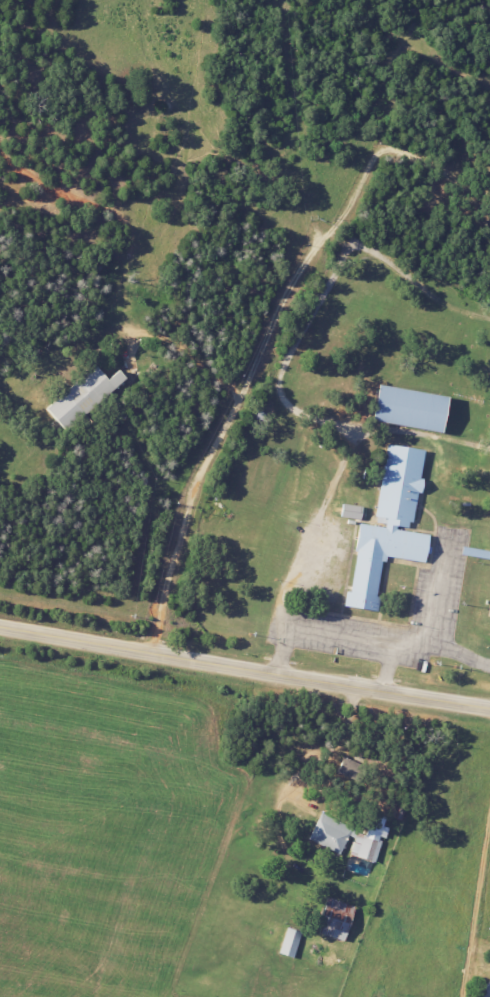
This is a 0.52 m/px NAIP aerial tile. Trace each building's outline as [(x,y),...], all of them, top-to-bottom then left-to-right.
[(41,407),(59,431),(124,381),(116,369),(103,379),(93,367),(41,407)] [(372,385),(366,420),(439,433),(445,399),(372,385)] [(342,606),(375,611),(377,596),(372,596),(378,560),(382,560),(383,556),(422,562),(423,553),(428,554),(429,547),(425,546),(427,535),(393,529),(394,526),(405,528),(406,523),(410,523),(415,493),(418,493),(420,480),(417,479),(422,451),(384,445),(372,516),(383,518),(382,528),(356,524),(351,551),(354,552),(347,593),(344,592),(342,606)] [(361,507),(340,504),(338,517),(358,521),(361,507)] [(364,765),(340,758),(336,774),(360,781),(364,765)] [(307,840),(339,855),(348,835),(355,839),(349,853),(373,863),(383,840),(384,840),(389,829),(383,826),(386,818),(374,813),(365,834),(319,813),(307,840)] [(342,942),(353,907),(324,897),(313,933),(342,942)] [(300,932),(285,928),(277,954),(292,959),(300,932)] [(475,996),(476,996),(489,996),(489,976),(475,996)]
